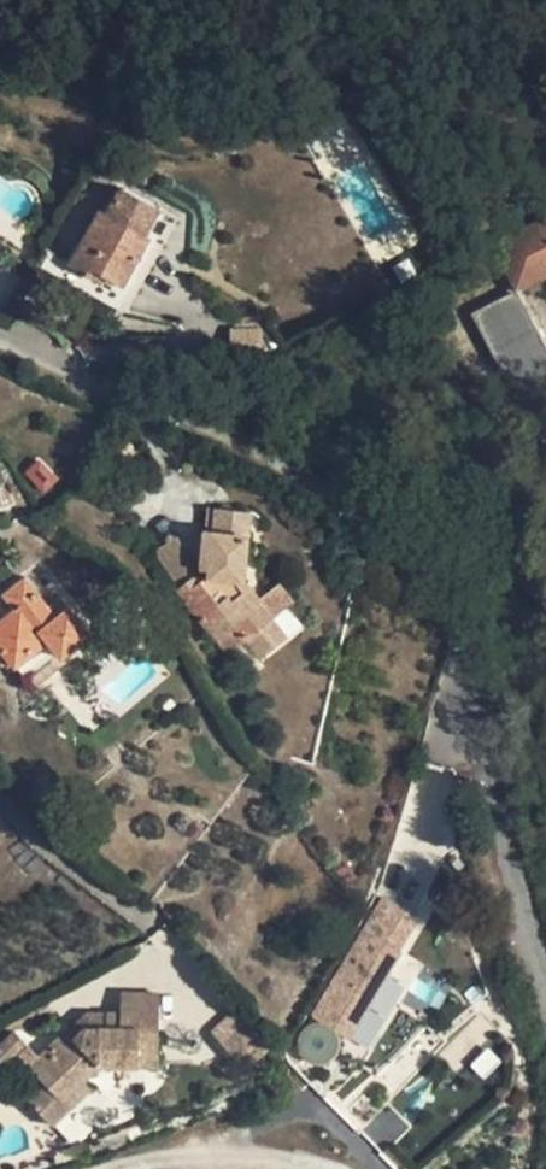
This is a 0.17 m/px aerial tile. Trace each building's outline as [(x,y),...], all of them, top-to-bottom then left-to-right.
[(111,212),(144,230),(159,201),(126,183),(111,212)] [(122,284),(150,233),(144,230),(111,212),(104,209),(73,267),(92,277),(96,270),(104,274),(122,284)] [(494,242),(517,288),(545,274),(545,217),(494,242)] [(163,240),(150,233),(122,284),(134,292),(163,240)] [(104,274),(96,270),(92,277),(100,282),(104,274)] [(474,313),(493,349),(535,326),(516,291),(474,313)] [(535,326),(493,349),(518,397),(545,383),(545,347),(535,326)] [(234,627),(246,641),(275,617),(259,598),(245,580),(251,510),(217,507),(215,531),(206,530),(202,567),(210,567),(209,576),(202,581),(197,574),(177,589),(218,641),(234,627)] [(179,535),(153,551),(174,585),(200,569),(179,535)] [(17,665),(50,639),(60,651),(63,655),(92,632),(63,596),(50,606),(27,576),(0,598),(0,615),(3,619),(0,621),(0,644),(4,650),(0,653),(0,657),(7,666),(13,661),(17,665)] [(259,598),(275,617),(284,610),(269,590),(259,598)] [(275,617),(246,641),(259,657),(288,634),(275,617)] [(27,678),(60,651),(50,639),(17,665),(27,678)] [(362,930),(312,1014),(345,1034),(395,950),(362,930)] [(100,1065),(115,1065),(159,1065),(160,994),(121,994),(121,1012),(106,1013),(106,1028),(86,1028),(77,1036),(69,1029),(30,1066),(45,1081),(28,1098),(54,1125),(92,1088),(84,1080),(100,1065)] [(86,1012),(69,1029),(77,1036),(86,1028),(86,1012)] [(86,1012),(86,1028),(106,1028),(106,1013),(86,1012)] [(227,1016),(210,1030),(233,1058),(249,1045),(227,1016)] [(321,1070),(322,1062),(318,1062),(313,1062),(308,1059),(305,1068),(321,1070)] [(92,1088),(115,1065),(100,1065),(84,1080),(92,1088)]
